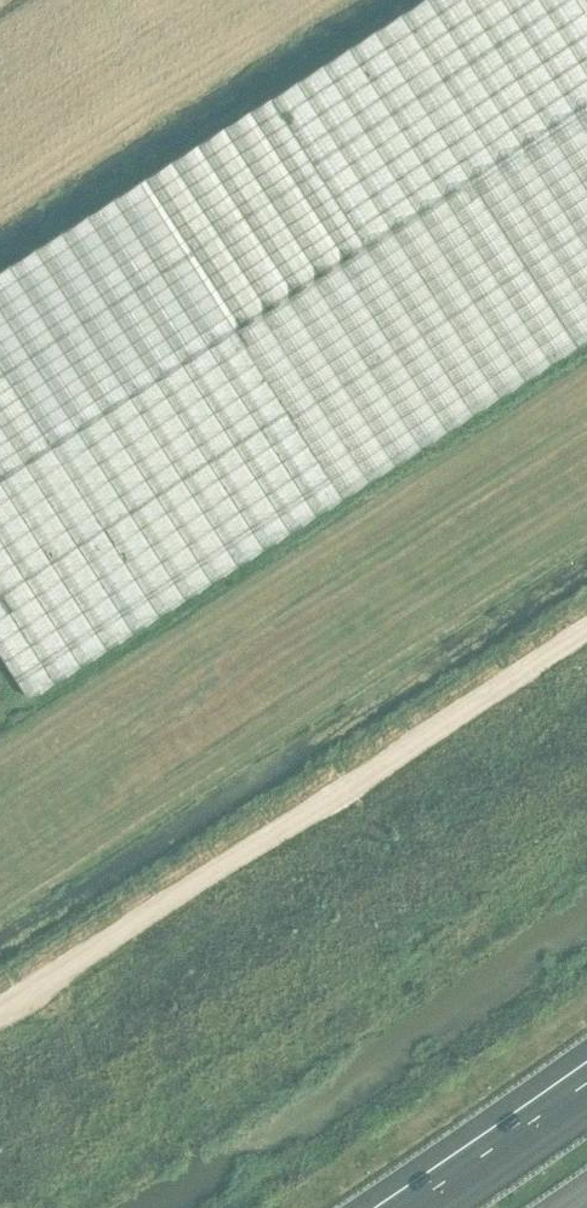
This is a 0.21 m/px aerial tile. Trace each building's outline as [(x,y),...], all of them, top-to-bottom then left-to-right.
[(586,120),(586,0),(416,0),(0,267),(0,494),(586,120)] [(586,335),(586,120),(0,494),(0,651),(29,695),(586,335)]
